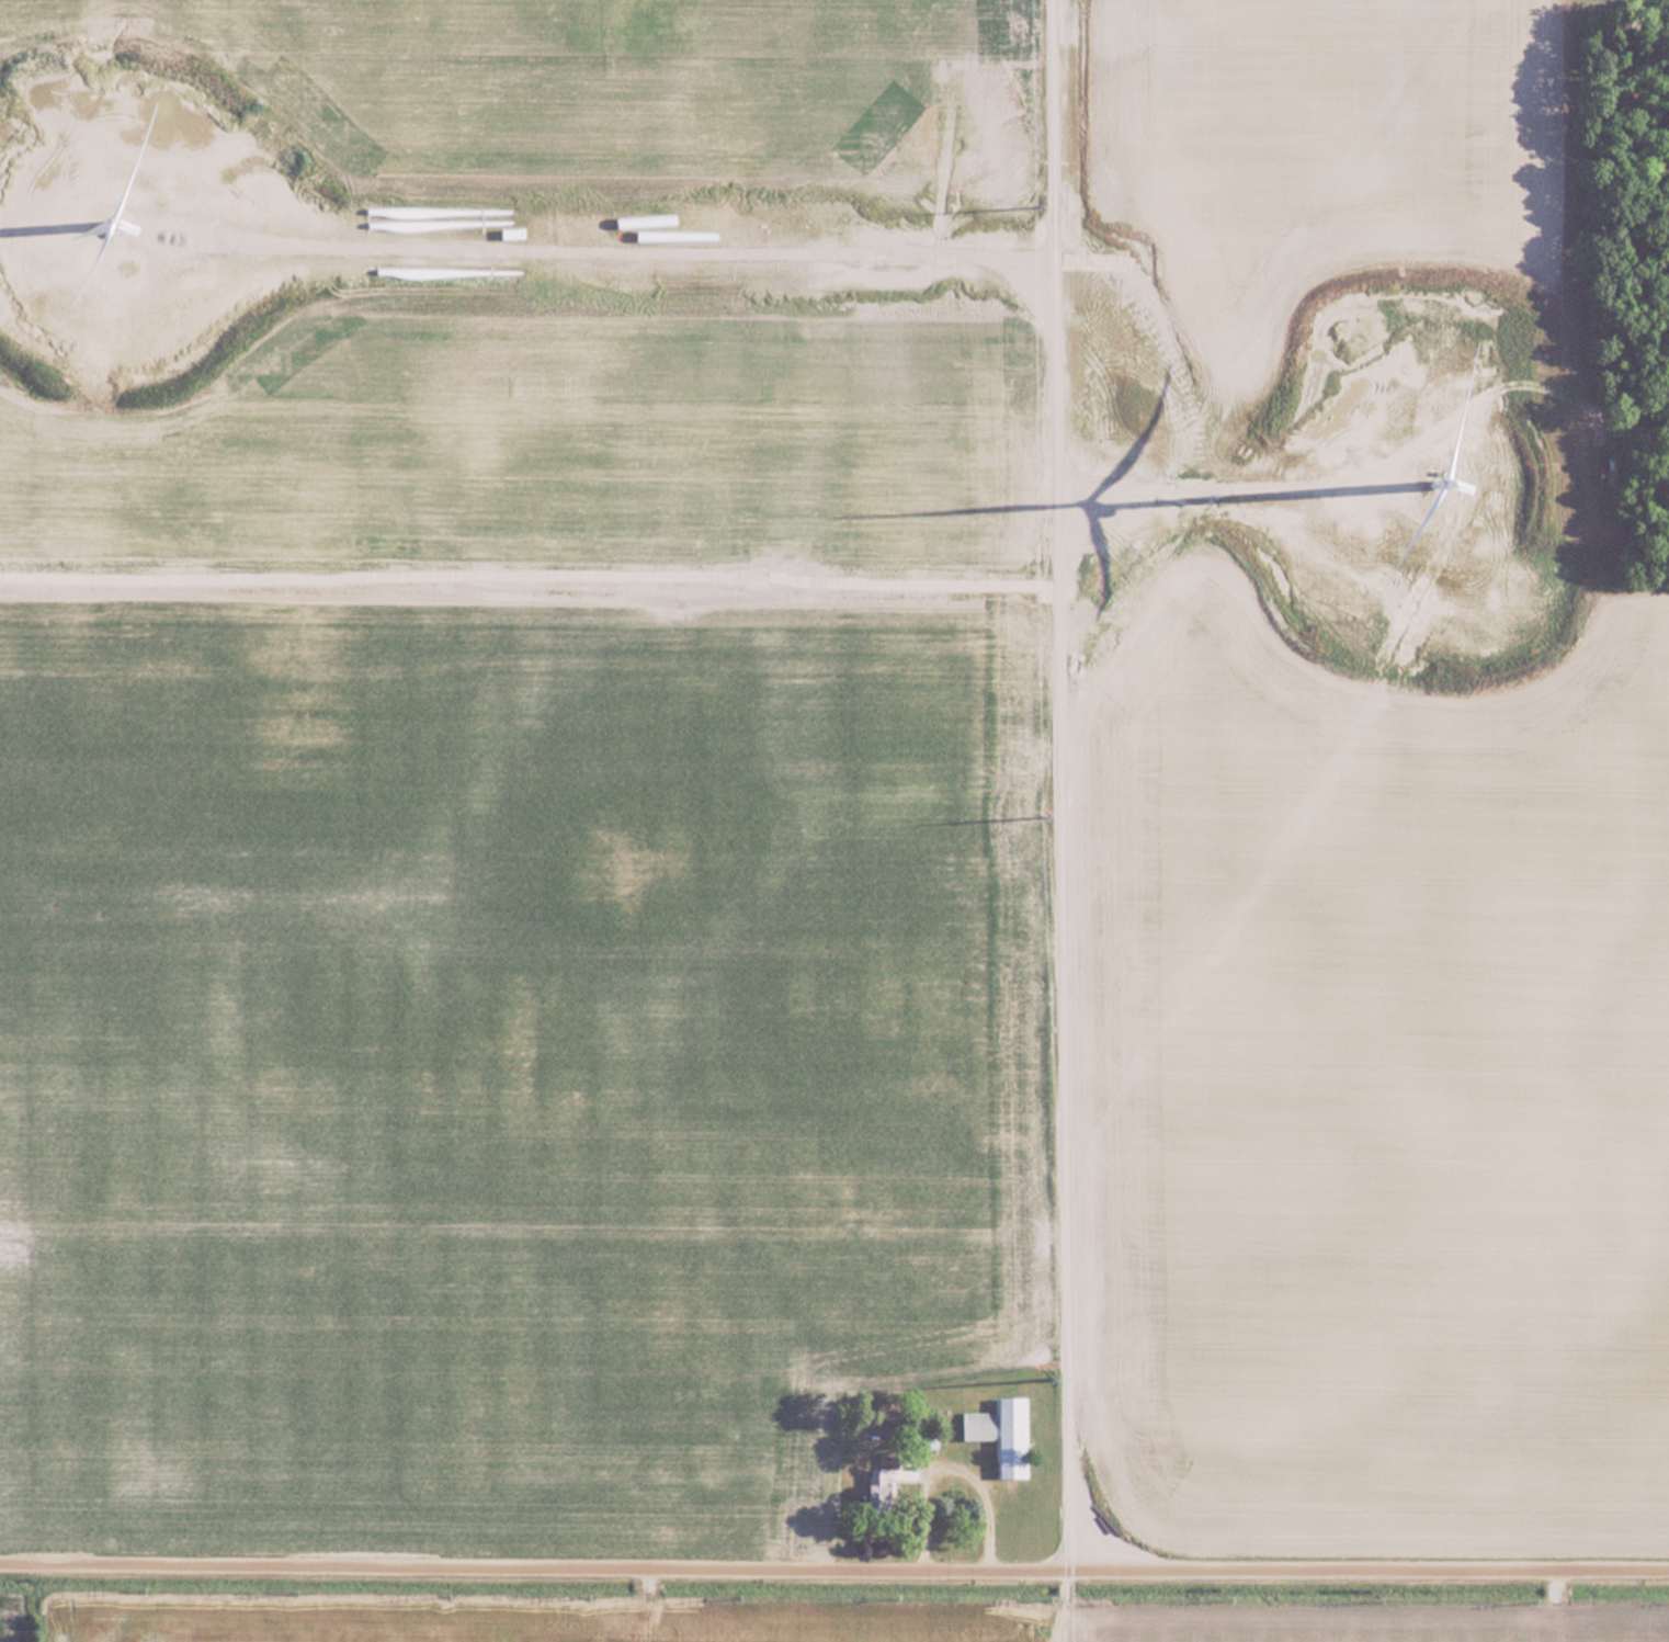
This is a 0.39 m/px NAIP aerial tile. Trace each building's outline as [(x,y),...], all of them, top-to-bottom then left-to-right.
[(1026,1398),(996,1398),(996,1412),(962,1412),(963,1441),(1002,1441),(1002,1479),(1027,1479),(1026,1398)] [(870,1514),(892,1514),(892,1468),(870,1468),(870,1514)]
